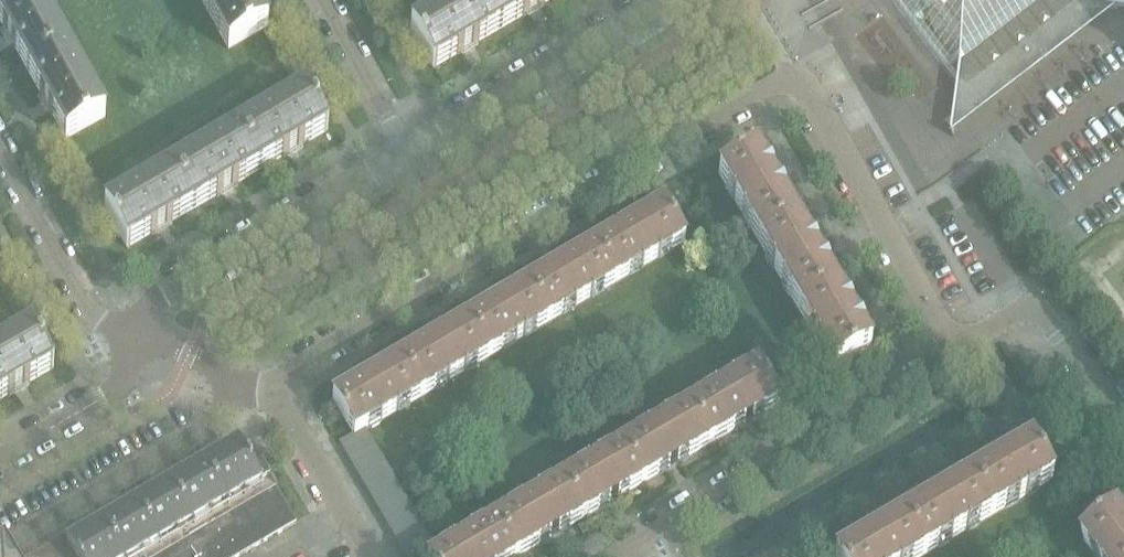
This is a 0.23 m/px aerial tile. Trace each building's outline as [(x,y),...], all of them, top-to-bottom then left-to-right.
[(28,72),(68,50),(40,0),(0,0),(0,22),(28,72)] [(228,49),(268,27),(253,0),(201,0),(228,49)] [(483,0),(461,0),(411,30),(434,69),(500,30),(483,0)] [(500,30),(551,0),(483,0),(500,30)] [(958,88),(954,115),(954,116),(956,116),(956,115),(959,120),(1080,27),(1075,20),(1093,6),(1116,9),(1123,10),(1123,0),(891,0),(958,88)] [(68,50),(28,72),(65,139),(105,117),(68,50)] [(237,131),(260,171),(328,132),(304,92),(237,131)] [(171,170),(194,210),(260,171),(237,131),(171,170)] [(731,200),(733,199),(744,218),(743,219),(749,231),(751,230),(757,240),(794,218),(771,178),(756,153),(719,174),(727,188),(725,189),(731,200)] [(194,210),(171,170),(105,209),(128,248),(194,210)] [(597,244),(619,281),(685,242),(663,205),(637,221),(637,222),(629,227),(628,226),(597,244)] [(771,268),(773,267),(784,286),(782,287),(789,298),(791,297),(795,305),(833,283),(794,218),(757,240),(766,256),(765,257),(771,268)] [(619,281),(597,244),(561,265),(562,266),(554,271),(553,270),(531,283),(553,320),(619,281)] [(553,320),(531,283),(502,300),(503,301),(494,306),(494,305),(465,321),(487,359),(553,320)] [(811,335),(812,334),(819,345),(817,346),(824,358),(825,357),(834,370),(871,348),(833,283),(795,305),(806,323),(804,324),(811,335)] [(487,359),(465,321),(442,335),(443,336),(435,340),(434,339),(399,360),(421,398),(487,359)] [(53,370),(30,330),(0,348),(0,400),(53,370)] [(421,398),(399,360),(367,379),(368,380),(359,385),(359,384),(332,399),(354,436),(366,429),(421,398)] [(731,379),(732,381),(714,392),(713,390),(701,397),(702,399),(691,405),(713,442),(745,424),(744,423),(753,418),(753,419),(780,404),(758,366),(744,374),(743,373),(731,379)] [(664,419),(665,421),(646,432),(645,430),(634,437),(635,438),(625,444),(647,481),(670,468),(669,467),(677,462),(678,463),(713,442),(691,405),(676,414),(675,412),(664,419)] [(354,436),(342,443),(348,453),(372,439),(366,429),(354,436)] [(372,439),(348,453),(356,466),(379,452),(372,439)] [(597,458),(598,460),(587,466),(586,465),(575,471),(576,473),(559,483),(582,520),(610,503),(610,502),(618,497),(618,498),(647,481),(625,444),(609,453),(608,452),(597,458)] [(1031,444),(994,465),(966,482),(987,519),(1052,481),(1031,444)] [(67,545),(71,552),(69,553),(70,554),(71,556),(239,556),(296,524),(271,480),(262,464),(252,470),(238,445),(67,545)] [(379,452),(356,466),(362,477),(386,463),(379,452)] [(386,463),(362,477),(369,489),(392,475),(386,463)] [(392,475),(369,489),(376,500),(399,486),(392,475)] [(966,482),(934,500),(900,520),(922,556),(987,519),(966,482)] [(538,495),(520,506),(519,504),(508,511),(509,513),(493,521),(515,556),(518,556),(551,538),(550,537),(558,532),(559,533),(582,520),(559,483),(550,488),(549,487),(537,493),(538,495)] [(399,486),(376,500),(382,511),(405,498),(399,486)] [(405,498),(382,511),(389,522),(412,508),(405,498)] [(395,534),(418,520),(412,508),(389,522),(395,534)] [(1121,513),(1084,540),(1097,556),(1123,556),(1123,516),(1121,513)] [(418,520),(395,534),(402,545),(425,532),(418,520)] [(859,544),(837,556),(921,556),(922,556),(900,520),(859,544)] [(471,535),(452,546),(451,544),(440,550),(441,552),(438,554),(433,556),(515,556),(493,521),(483,528),(482,526),(470,533),(471,535)] [(409,556),(431,543),(425,532),(402,545),(409,556)] [(409,556),(433,556),(438,554),(431,543),(409,556)]
